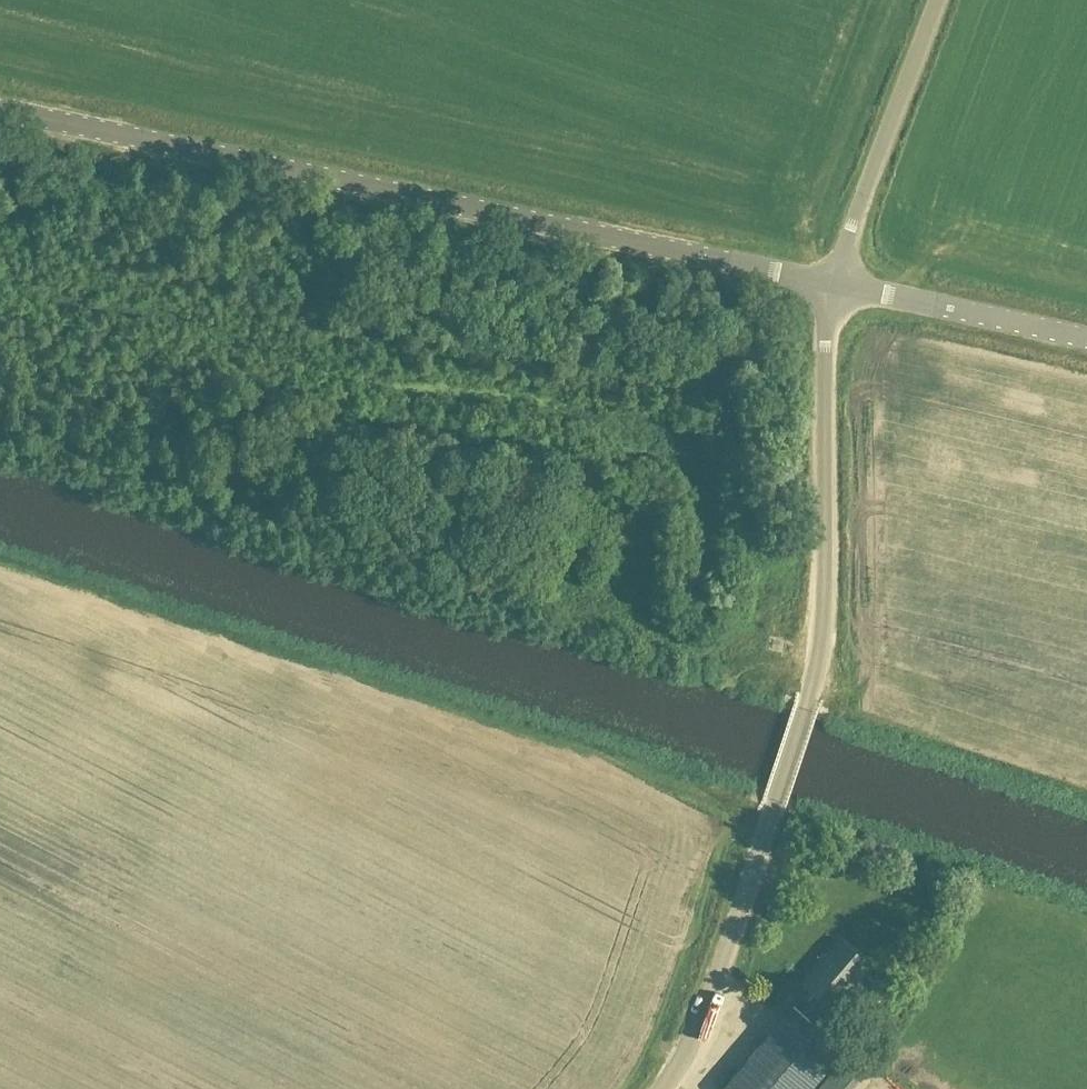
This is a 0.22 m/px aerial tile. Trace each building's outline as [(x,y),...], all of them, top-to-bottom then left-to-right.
[(623,282),(625,270),(616,268),(613,280),(623,282)] [(799,1012),(800,1013),(815,1025),(827,1008),(831,1011),(868,967),(839,941),(800,985),(815,996),(799,1012)] [(844,1051),(793,1007),(723,1088),(811,1088),(844,1051)]
